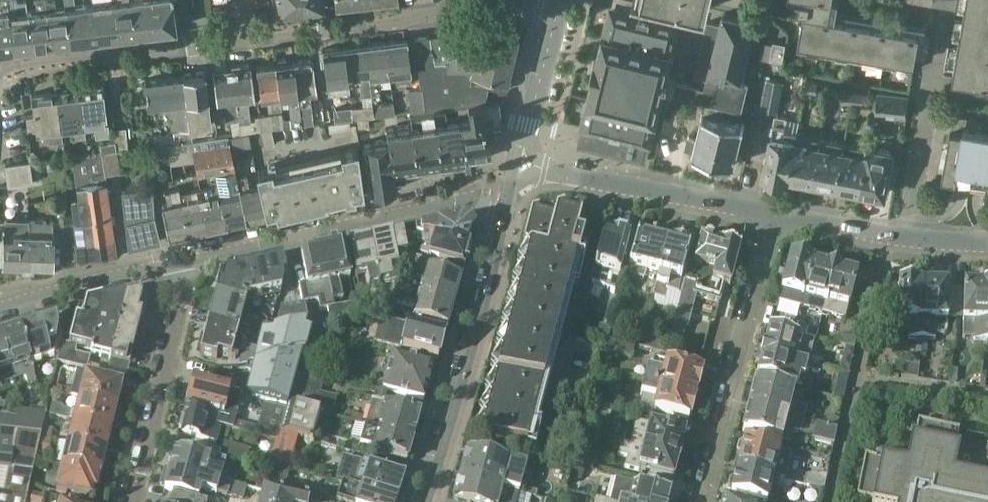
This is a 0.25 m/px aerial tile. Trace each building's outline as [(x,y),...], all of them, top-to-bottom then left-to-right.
[(12,48),(7,0),(0,0),(0,50),(12,48)] [(12,48),(31,46),(27,12),(18,13),(16,0),(7,0),(12,48)] [(27,12),(31,46),(51,43),(45,0),(36,0),(38,11),(27,12)] [(51,43),(70,41),(65,7),(56,9),(54,0),(45,0),(51,43)] [(65,7),(70,41),(97,37),(93,4),(75,6),(74,0),(64,0),(65,7)] [(97,37),(117,35),(112,0),(92,0),(93,4),(97,37)] [(117,35),(136,32),(132,0),(112,0),(117,35)] [(136,32),(156,30),(152,0),(132,0),(136,32)] [(156,30),(176,27),(172,0),(152,0),(156,30)] [(278,12),(282,12),(285,13),(289,13),(291,10),(304,9),(303,4),(299,5),(298,0),(277,0),(278,12)] [(304,9),(311,8),(314,10),(318,9),(320,7),(324,6),(323,0),(298,0),(299,5),(303,4),(304,9)] [(587,96),(587,98),(589,98),(583,125),(585,126),(606,131),(650,142),(662,92),(673,94),(674,91),(742,107),(748,80),(743,79),(756,22),(723,13),(721,24),(708,21),(693,83),(683,80),(684,73),(677,72),(676,76),(669,74),(670,71),(667,71),(672,51),(674,52),(675,50),(672,49),(679,24),(682,14),(654,7),(654,5),(634,0),(615,0),(613,6),(612,6),(605,33),(602,32),(602,34),(604,35),(599,57),(595,56),(591,73),(595,74),(589,96),(587,96)] [(709,8),(709,7),(708,7),(710,0),(673,0),(709,8)] [(776,17),(768,65),(969,100),(956,172),(987,178),(987,0),(779,0),(776,17)] [(469,36),(467,46),(513,57),(517,37),(506,34),(508,27),(489,23),(488,27),(483,26),(480,38),(469,36)] [(436,61),(507,79),(513,57),(467,46),(467,47),(451,43),(450,32),(431,35),(432,50),(434,50),(436,61)] [(434,107),(458,104),(485,100),(488,86),(505,90),(507,79),(436,61),(434,50),(432,50),(431,35),(414,37),(420,86),(422,86),(422,87),(420,87),(423,108),(433,107),(434,107)] [(385,41),(389,73),(391,85),(412,82),(406,38),(385,41)] [(379,74),(389,73),(385,41),(364,43),(371,94),(371,97),(382,95),(379,74)] [(770,59),(773,44),(763,42),(760,57),(770,59)] [(361,95),(371,94),(364,43),(344,46),(348,77),(359,76),(361,95)] [(348,77),(344,46),(323,49),(328,92),(349,90),(348,77)] [(302,124),(294,60),(287,61),(285,58),(278,59),(277,63),(276,63),(281,95),(287,94),(292,125),(302,124)] [(294,60),(302,124),(313,122),(310,91),(316,90),(312,58),(294,60)] [(262,128),(261,113),(259,113),(259,114),(250,115),(247,98),(255,97),(251,66),(249,66),(249,63),(238,65),(238,67),(232,68),(239,119),(240,122),(241,131),(241,132),(262,128)] [(282,106),(281,95),(276,63),(257,65),(261,97),(267,97),(268,108),(282,106)] [(239,119),(232,68),(213,71),(217,103),(223,102),(225,120),(239,119)] [(175,142),(181,141),(191,140),(193,139),(191,127),(212,124),(205,71),(183,74),(188,113),(171,116),(174,132),(175,142)] [(188,113),(183,74),(145,79),(145,80),(137,81),(139,102),(147,101),(148,108),(158,107),(158,109),(170,108),(171,116),(188,113)] [(783,81),(766,78),(760,108),(777,111),(783,81)] [(805,81),(804,92),(816,93),(817,82),(805,81)] [(109,134),(103,84),(96,85),(96,86),(79,88),(79,87),(79,88),(84,124),(85,124),(94,123),(97,136),(109,134)] [(412,110),(423,108),(420,87),(410,90),(412,110)] [(56,91),(61,127),(71,126),(73,138),(86,136),(85,124),(84,124),(79,88),(73,88),(73,89),(56,91)] [(61,127),(56,91),(50,91),(50,92),(33,94),(31,94),(34,112),(26,113),(28,132),(36,131),(38,131),(48,130),(48,133),(49,133),(50,142),(63,140),(61,127)] [(852,103),(853,92),(842,91),(841,102),(852,103)] [(863,104),(864,93),(853,92),(852,103),(863,104)] [(876,113),(906,116),(909,96),(878,92),(876,113)] [(508,98),(507,98),(485,101),(485,100),(458,104),(467,158),(466,158),(466,163),(474,162),(473,152),(490,150),(487,130),(488,130),(503,127),(502,120),(505,119),(503,104),(502,104),(501,100),(506,99),(506,100),(508,100),(508,98)] [(688,101),(675,98),(671,118),(684,121),(688,101)] [(372,103),(374,115),(395,113),(393,100),(372,103)] [(374,115),(372,103),(351,106),(353,118),(354,118),(374,115)] [(693,150),(693,153),(695,153),(733,162),(733,163),(735,163),(736,161),(735,161),(744,125),(744,126),(745,123),(743,123),(722,117),(724,107),(706,103),(704,112),(702,112),(702,114),(696,137),(689,136),(686,148),(693,150)] [(458,104),(434,107),(442,162),(443,162),(442,159),(446,158),(448,162),(459,160),(459,156),(465,155),(466,163),(466,158),(467,158),(458,104)] [(342,120),(353,118),(351,106),(341,107),(342,120)] [(410,114),(418,166),(418,163),(421,162),(423,165),(435,164),(436,160),(440,159),(441,162),(442,162),(434,107),(433,107),(433,110),(410,114)] [(261,113),(262,128),(284,126),(282,110),(261,113)] [(386,127),(388,140),(392,169),(393,169),(393,166),(397,166),(399,169),(411,167),(411,164),(416,163),(416,166),(418,166),(410,114),(412,124),(408,124),(407,123),(400,124),(399,126),(386,127)] [(786,177),(789,177),(797,133),(785,131),(786,126),(784,126),(785,118),(776,116),(764,177),(770,178),(772,181),(776,181),(780,180),(786,181),(786,177)] [(116,149),(130,147),(127,126),(114,128),(115,141),(116,149)] [(601,150),(605,132),(606,131),(585,126),(580,145),(601,150)] [(260,130),(264,146),(275,143),(271,127),(260,130)] [(601,150),(645,161),(650,142),(606,131),(605,132),(601,150)] [(175,142),(174,132),(154,135),(155,145),(175,142)] [(229,136),(233,150),(252,146),(249,132),(229,136)] [(797,133),(789,177),(800,179),(803,182),(807,182),(810,181),(812,182),(821,137),(797,133)] [(218,183),(218,185),(228,224),(233,223),(235,224),(244,222),(246,220),(248,219),(238,175),(236,167),(233,150),(229,136),(229,134),(207,137),(193,139),(191,140),(195,162),(197,174),(216,171),(218,183)] [(834,186),(836,186),(845,142),(821,137),(812,182),(824,184),(827,186),(830,187),(834,186)] [(396,188),(393,169),(392,169),(388,140),(386,140),(385,139),(377,140),(375,142),(363,144),(370,191),(396,188)] [(191,140),(181,141),(185,163),(195,162),(191,140)] [(116,149),(115,141),(100,143),(101,150),(102,150),(116,149)] [(172,164),(185,163),(181,141),(175,142),(155,145),(151,145),(152,153),(171,151),(172,164)] [(858,190),(860,191),(869,147),(845,142),(836,186),(848,188),(850,191),(854,192),(858,190)] [(256,169),(259,184),(266,215),(328,201),(327,198),(344,194),(345,197),(364,194),(357,146),(256,169)] [(869,147),(860,191),(871,193),(871,192),(881,194),(885,192),(885,189),(886,189),(893,152),(876,149),(869,147)] [(102,150),(101,150),(73,154),(79,202),(73,202),(75,219),(111,213),(110,202),(114,202),(112,189),(108,190),(107,181),(98,182),(98,181),(94,181),(94,180),(90,180),(89,176),(101,174),(105,170),(104,162),(102,150)] [(31,162),(6,165),(9,185),(34,182),(31,162)] [(266,215),(259,184),(251,186),(248,174),(243,176),(241,166),(236,167),(238,175),(248,219),(252,218),(252,220),(267,217),(266,215)] [(202,196),(208,228),(215,226),(218,227),(221,227),(224,224),(228,224),(218,185),(202,188),(203,196),(202,196)] [(121,191),(128,248),(160,240),(155,215),(153,187),(121,191)] [(162,204),(169,238),(170,237),(170,236),(176,235),(176,236),(188,234),(187,233),(188,233),(188,232),(189,232),(181,193),(179,188),(165,191),(168,202),(162,204)] [(181,193),(189,232),(191,232),(194,232),(198,232),(201,229),(208,228),(202,196),(203,196),(202,188),(181,193)] [(581,266),(593,225),(579,221),(579,222),(572,220),(570,213),(572,213),(572,211),(555,216),(554,222),(547,220),(545,213),(547,213),(547,211),(530,216),(522,247),(524,247),(528,251),(518,262),(519,262),(521,261),(525,265),(524,271),(513,282),(514,283),(516,282),(520,286),(518,292),(508,303),(509,304),(510,302),(515,307),(513,313),(502,324),(503,324),(505,323),(509,327),(508,333),(497,344),(498,345),(500,343),(504,348),(502,354),(492,365),(493,366),(494,364),(499,368),(497,374),(486,385),(487,386),(489,384),(493,389),(492,395),(481,406),(482,407),(483,405),(488,409),(486,416),(476,426),(477,427),(478,426),(483,430),(481,437),(480,437),(480,438),(530,451),(579,265),(581,266)] [(85,238),(118,234),(116,220),(112,221),(111,213),(75,219),(78,238),(85,237),(85,238)] [(471,241),(474,229),(475,229),(475,228),(474,227),(466,219),(466,218),(465,218),(464,218),(457,220),(415,228),(416,234),(424,235),(428,233),(453,239),(453,237),(471,241)] [(22,266),(28,267),(30,220),(5,219),(5,231),(4,231),(3,265),(22,266)] [(30,220),(28,267),(34,267),(34,266),(52,267),(54,231),(63,232),(64,220),(30,220)] [(603,235),(590,287),(613,293),(617,279),(619,279),(629,238),(627,238),(629,232),(615,229),(614,234),(612,234),(611,236),(603,235)] [(371,239),(381,283),(400,279),(403,267),(407,255),(405,247),(402,233),(391,235),(371,239)] [(412,234),(402,233),(405,247),(411,247),(412,234)] [(419,253),(464,266),(470,245),(471,243),(470,243),(471,241),(453,237),(453,239),(428,233),(424,235),(416,234),(416,235),(418,235),(417,241),(423,242),(419,253)] [(92,260),(117,256),(120,252),(120,249),(118,234),(85,238),(85,237),(78,238),(78,239),(75,239),(77,257),(86,256),(92,260)] [(653,277),(657,279),(661,263),(665,264),(670,244),(638,235),(628,271),(631,272),(629,279),(643,283),(644,279),(652,282),(653,277)] [(381,283),(371,239),(349,243),(348,243),(355,276),(366,274),(368,286),(379,284),(379,283),(381,283)] [(670,242),(670,244),(665,264),(661,263),(657,279),(652,296),(664,299),(665,297),(674,299),(675,295),(677,296),(689,248),(688,247),(686,242),(680,240),(677,244),(670,242)] [(674,322),(688,326),(696,296),(720,303),(724,288),(729,289),(739,250),(722,246),(721,247),(716,245),(702,242),(700,241),(693,267),(689,266),(674,322)] [(301,253),(307,286),(299,287),(302,304),(318,301),(320,311),(327,309),(329,323),(361,317),(358,303),(334,308),(331,294),(342,292),(339,280),(350,278),(343,245),(301,253)] [(463,269),(407,255),(403,267),(416,270),(420,268),(425,269),(422,279),(411,276),(407,293),(418,296),(453,306),(463,269)] [(801,308),(812,262),(789,256),(781,289),(782,289),(778,302),(801,308)] [(282,257),(266,260),(250,264),(255,284),(259,283),(261,295),(273,292),(281,290),(283,279),(282,275),(286,274),(282,257)] [(822,318),(835,268),(828,266),(828,267),(812,263),(812,262),(801,308),(818,311),(816,317),(822,318)] [(255,284),(250,264),(234,267),(235,270),(232,271),(235,287),(247,298),(261,295),(259,283),(255,284)] [(844,319),(856,274),(840,270),(840,269),(835,268),(822,318),(828,320),(829,314),(844,319)] [(235,287),(232,271),(224,272),(222,273),(223,273),(220,284),(218,283),(216,288),(232,292),(230,300),(245,304),(247,298),(235,287)] [(898,299),(884,298),(880,318),(898,319),(898,326),(908,326),(908,339),(915,339),(915,354),(921,354),(924,284),(918,283),(918,282),(899,282),(898,299)] [(947,320),(948,284),(929,283),(928,284),(924,284),(921,354),(926,354),(927,339),(935,339),(935,336),(944,336),(946,333),(946,320),(947,320)] [(971,284),(964,284),(963,320),(973,320),(973,342),(987,342),(987,310),(987,284),(983,284),(983,285),(971,284)] [(232,292),(216,288),(216,291),(217,291),(211,312),(210,312),(207,322),(238,329),(245,304),(230,300),(232,292)] [(140,289),(126,292),(127,295),(110,357),(107,368),(127,373),(130,361),(135,363),(139,345),(134,344),(142,312),(145,313),(149,297),(148,295),(142,290),(140,289)] [(418,296),(407,293),(395,290),(394,295),(392,302),(415,308),(412,318),(447,329),(453,306),(418,296)] [(92,350),(92,352),(110,357),(127,295),(126,292),(104,298),(105,302),(92,350)] [(376,308),(383,307),(382,297),(381,295),(373,297),(376,308)] [(389,310),(392,302),(394,295),(382,297),(383,307),(384,311),(389,310)] [(105,302),(104,298),(79,304),(74,325),(69,344),(61,342),(58,355),(57,362),(87,369),(88,364),(91,356),(75,352),(77,346),(92,350),(105,302)] [(278,327),(277,329),(307,325),(304,307),(282,311),(282,313),(278,327)] [(54,354),(58,355),(61,342),(56,341),(58,325),(55,319),(39,324),(39,323),(34,325),(30,322),(29,322),(22,324),(20,329),(30,362),(54,354)] [(379,324),(374,342),(402,350),(402,349),(438,359),(444,336),(389,321),(379,324)] [(238,329),(207,322),(205,330),(206,331),(200,354),(217,358),(218,354),(231,357),(238,329)] [(264,322),(255,362),(269,359),(269,358),(301,353),(305,353),(312,326),(312,324),(307,325),(277,329),(278,327),(273,324),(264,322)] [(819,331),(809,328),(806,338),(817,340),(819,331)] [(11,329),(1,332),(12,367),(16,380),(26,378),(28,385),(36,382),(30,362),(20,329),(15,331),(11,329)] [(764,346),(762,352),(810,364),(815,343),(802,340),(802,339),(769,330),(765,347),(764,346)] [(16,380),(12,367),(1,332),(0,332),(0,385),(16,380)] [(345,345),(342,333),(334,335),(337,347),(345,345)] [(639,348),(646,349),(649,338),(641,336),(639,348)] [(841,336),(839,345),(846,347),(854,349),(856,340),(841,336)] [(667,342),(649,338),(646,349),(665,354),(667,342)] [(846,347),(840,372),(848,375),(851,362),(854,349),(846,347)] [(809,365),(810,364),(762,352),(761,358),(762,358),(757,375),(804,387),(807,377),(808,370),(819,373),(821,368),(809,365)] [(247,394),(286,404),(297,373),(301,353),(269,358),(269,359),(255,362),(247,394)] [(383,389),(421,399),(424,400),(433,365),(393,354),(389,369),(383,386),(383,389)] [(643,382),(694,395),(695,390),(697,391),(702,372),(655,359),(652,371),(647,369),(643,382)] [(321,393),(324,380),(297,373),(286,404),(317,411),(334,416),(338,398),(321,393)] [(56,390),(116,406),(119,396),(122,395),(123,391),(121,388),(122,383),(86,375),(82,391),(70,387),(68,383),(58,381),(56,390)] [(843,400),(847,381),(836,379),(832,397),(843,400)] [(211,411),(208,421),(221,425),(234,428),(242,393),(193,380),(191,387),(189,386),(186,398),(189,398),(187,405),(188,406),(211,411)] [(694,395),(643,382),(640,395),(645,396),(642,407),(689,419),(694,400),(693,400),(694,395)] [(803,421),(806,421),(808,410),(802,409),(804,397),(794,394),(794,392),(755,382),(750,402),(752,402),(750,407),(803,421)] [(73,419),(110,429),(113,419),(116,417),(117,413),(116,409),(116,406),(56,390),(55,393),(79,399),(76,409),(66,407),(64,403),(54,400),(51,412),(73,419)] [(279,432),(285,408),(263,403),(257,428),(279,433),(279,432)] [(286,404),(285,408),(279,432),(298,437),(310,440),(317,411),(286,404)] [(373,404),(368,423),(414,435),(420,413),(385,404),(385,408),(373,404)] [(181,433),(202,438),(217,442),(221,425),(208,421),(211,411),(188,406),(185,417),(181,418),(179,427),(182,430),(181,433)] [(790,443),(793,432),(800,434),(803,421),(750,407),(749,412),(747,411),(742,431),(790,443)] [(17,419),(44,421),(46,414),(17,411),(17,419)] [(824,427),(837,430),(839,419),(826,416),(824,427)] [(8,469),(33,472),(44,421),(17,419),(0,417),(0,468),(8,469)] [(67,442),(105,451),(108,441),(111,439),(112,435),(110,432),(110,429),(73,419),(67,442)] [(631,445),(680,456),(681,451),(680,451),(684,434),(637,422),(631,445)] [(954,471),(959,447),(956,446),(959,430),(918,422),(915,438),(911,437),(906,462),(881,457),(880,460),(865,457),(856,498),(872,501),(987,501),(987,478),(954,471)] [(373,451),(407,460),(408,457),(411,456),(413,448),(412,445),(414,435),(368,423),(363,443),(374,446),(373,451)] [(815,438),(814,440),(833,445),(837,430),(824,427),(817,425),(815,438)] [(279,432),(279,433),(263,492),(282,497),(298,437),(279,432)] [(737,466),(782,478),(788,452),(744,440),(743,443),(738,446),(736,452),(739,458),(739,461),(738,460),(737,466)] [(225,441),(221,455),(246,463),(250,449),(225,441)] [(62,464),(100,473),(102,463),(105,461),(106,458),(104,454),(105,451),(67,442),(62,464)] [(680,456),(631,445),(622,442),(618,456),(627,458),(625,468),(672,480),(677,463),(678,464),(680,456)] [(172,463),(170,468),(219,482),(221,477),(225,478),(226,476),(223,475),(224,473),(209,469),(212,459),(176,449),(175,451),(171,452),(169,459),(172,463)] [(578,462),(579,462),(595,467),(598,455),(581,450),(578,462)] [(460,476),(520,493),(536,498),(537,493),(520,488),(526,466),(510,461),(509,464),(466,452),(460,476)] [(349,484),(350,481),(398,498),(405,477),(383,470),(383,468),(376,466),(373,467),(346,458),(338,481),(345,483),(349,484)] [(99,476),(100,473),(62,464),(56,488),(89,496),(91,488),(96,489),(97,485),(100,483),(101,480),(99,476)] [(782,478),(737,466),(734,474),(735,475),(734,478),(728,481),(727,487),(730,491),(730,495),(758,501),(776,501),(778,490),(783,491),(785,482),(781,481),(782,478)] [(224,481),(225,478),(221,477),(219,482),(170,468),(164,487),(199,497),(201,489),(217,494),(217,493),(228,496),(229,492),(234,493),(233,496),(244,499),(247,488),(224,481)] [(33,472),(8,469),(3,493),(0,492),(0,501),(26,501),(33,472)] [(802,486),(823,491),(827,475),(804,475),(802,486)] [(453,499),(463,501),(517,501),(520,493),(460,476),(453,499)] [(670,493),(617,479),(612,501),(667,501),(670,493)] [(398,498),(350,481),(349,484),(345,483),(339,500),(345,501),(396,501),(398,498)] [(33,492),(31,501),(42,501),(44,494),(33,492)] [(294,501),(282,497),(263,492),(261,501),(299,501),(294,501)] [(174,494),(171,501),(202,501),(174,494)]
